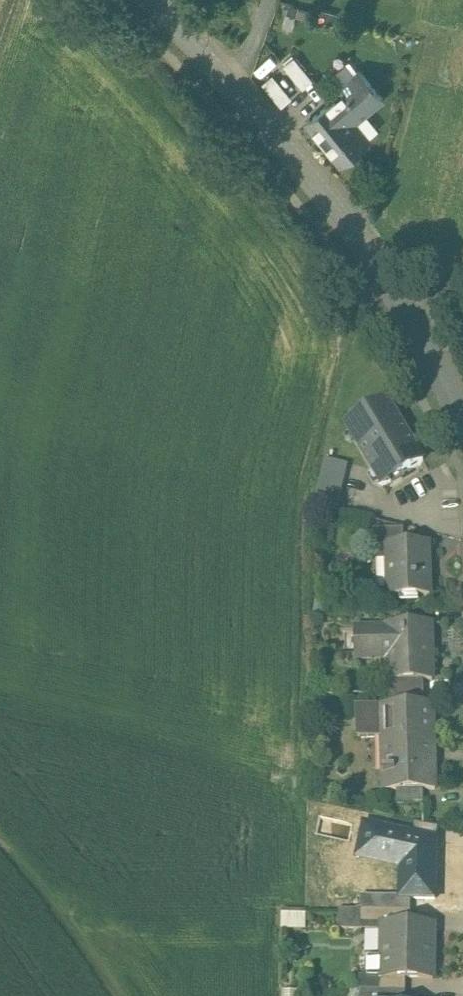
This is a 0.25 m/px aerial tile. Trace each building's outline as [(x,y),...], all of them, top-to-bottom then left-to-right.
[(265,82),(287,105),(317,76),(295,53),(265,82)] [(344,91),(307,122),(340,163),(369,139),(368,138),(352,117),(360,111),(363,115),(364,114),(383,98),(360,70),(340,86),(344,91)] [(364,114),(363,115),(360,111),(352,117),(368,138),(377,131),(364,114)] [(423,461),(387,401),(360,418),(346,426),(382,486),(423,461)] [(348,465),(325,459),(313,504),(335,510),(348,465)] [(404,529),(373,530),(374,546),(387,546),(387,545),(404,544),(404,529)] [(404,544),(387,545),(387,546),(389,597),(430,596),(428,544),(404,544)] [(431,624),(388,625),(388,627),(354,628),(355,653),(392,652),(393,680),(389,680),(389,681),(424,681),(433,680),(432,679),(431,679),(429,626),(431,626),(431,624)] [(424,681),(389,681),(389,694),(424,693),(424,681)] [(424,693),(389,694),(390,706),(424,705),(424,693)] [(390,706),(356,707),(357,739),(387,738),(388,772),(382,773),(382,776),(388,776),(389,789),(385,789),(385,791),(397,791),(423,790),(436,790),(435,788),(434,788),(431,707),(433,707),(433,705),(424,705),(390,706)] [(423,790),(397,791),(398,804),(423,803),(423,790)] [(438,829),(415,824),(413,835),(435,840),(438,829)] [(411,837),(366,827),(366,825),(365,825),(358,854),(405,864),(405,897),(405,899),(411,899),(435,899),(435,885),(433,885),(434,842),(436,842),(436,840),(435,840),(413,835),(411,835),(411,837)] [(405,897),(361,897),(361,911),(411,912),(411,899),(405,899),(405,897)] [(361,911),(339,911),(338,931),(383,932),(384,925),(380,925),(360,924),(361,911)] [(411,912),(361,911),(360,924),(380,925),(380,924),(411,925),(411,912)] [(411,925),(380,924),(380,925),(384,925),(383,932),(383,954),(382,977),(379,977),(379,978),(380,978),(380,979),(406,979),(433,980),(434,925),(411,925)] [(379,958),(368,958),(368,977),(379,977),(382,977),(383,954),(379,958)] [(368,977),(360,977),(359,991),(379,992),(380,979),(380,978),(379,978),(379,977),(368,977)] [(406,979),(380,979),(379,992),(405,992),(406,979)]
